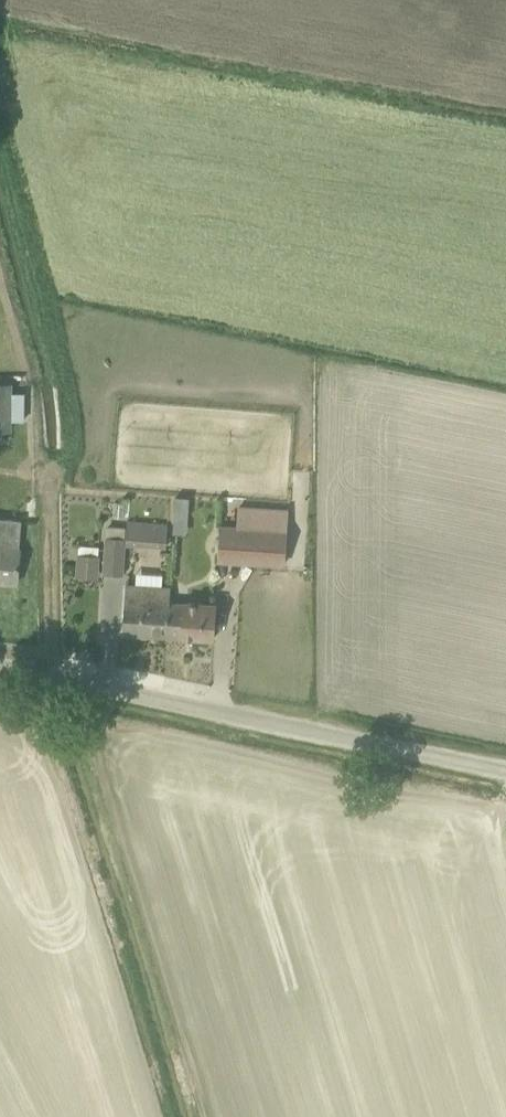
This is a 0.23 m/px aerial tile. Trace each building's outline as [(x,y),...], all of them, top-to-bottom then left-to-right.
[(10,382),(0,382),(0,430),(11,430),(11,419),(10,391),(10,382)] [(21,520),(0,518),(0,581),(16,583),(19,550),(18,549),(21,520)] [(127,522),(126,543),(166,546),(167,525),(127,522)] [(285,528),(237,525),(220,524),(218,558),(283,562),(285,528)] [(125,527),(105,526),(103,572),(122,573),(125,527)] [(79,553),(99,554),(99,546),(79,545),(79,553)] [(99,554),(79,553),(77,553),(76,576),(99,578),(100,554),(99,554)] [(124,632),(165,635),(166,618),(167,602),(168,588),(127,585),(127,600),(126,600),(124,632)] [(183,603),(167,602),(166,618),(165,635),(213,639),(216,604),(183,602),(183,603)]
